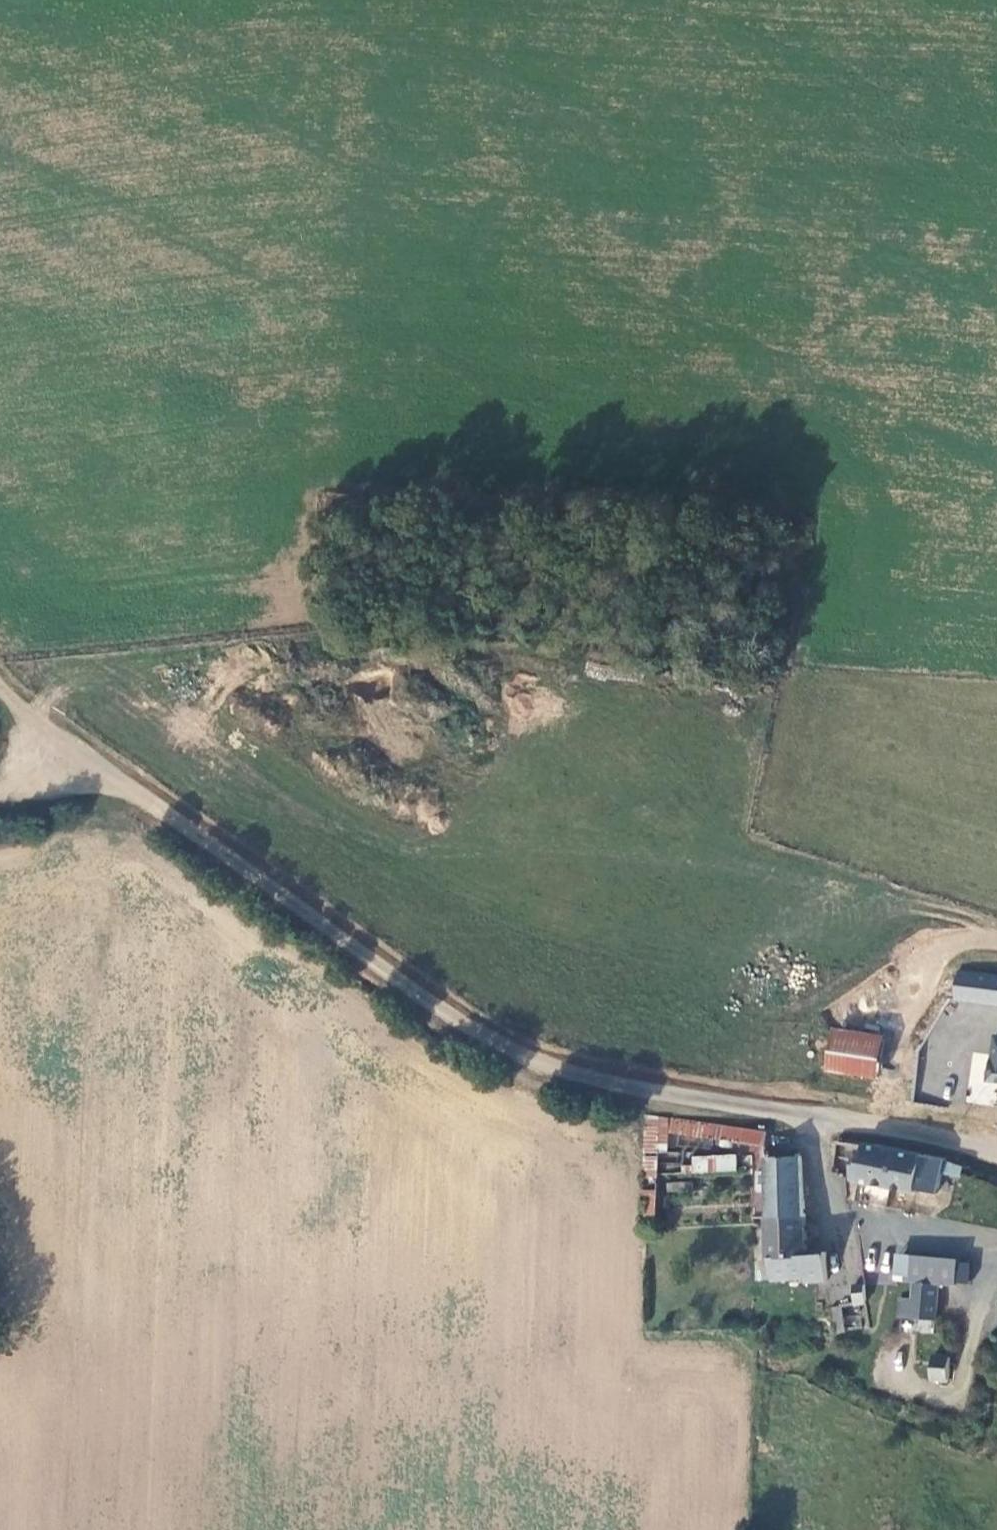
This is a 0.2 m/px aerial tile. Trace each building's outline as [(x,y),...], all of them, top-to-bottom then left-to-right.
[(996,1005),(996,973),(955,968),(951,1000),(996,1005)] [(832,1073),(855,1076),(878,1077),(884,1042),(836,1034),(832,1073)] [(924,1094),(940,1095),(943,1065),(927,1063),(924,1094)] [(855,1076),(853,1092),(876,1093),(878,1077),(855,1076)] [(766,1148),(769,1132),(646,1115),(646,1228),(671,1227),(672,1134),(766,1148)] [(851,1180),(903,1188),(909,1154),(858,1144),(851,1180)] [(691,1172),(735,1173),(736,1154),(691,1154),(691,1172)] [(938,1193),(944,1161),(935,1158),(909,1154),(903,1188),(938,1193)] [(767,1158),(771,1221),(806,1218),(803,1157),(767,1158)] [(773,1258),(808,1257),(806,1218),(771,1221),(773,1258)] [(963,1259),(914,1255),(912,1283),(961,1287),(963,1259)] [(784,1306),(816,1306),(816,1275),(784,1276),(784,1306)] [(845,1303),(845,1329),(861,1329),(861,1303),(845,1303)] [(947,1383),(950,1356),(939,1355),(938,1366),(927,1365),(926,1381),(947,1383)]
